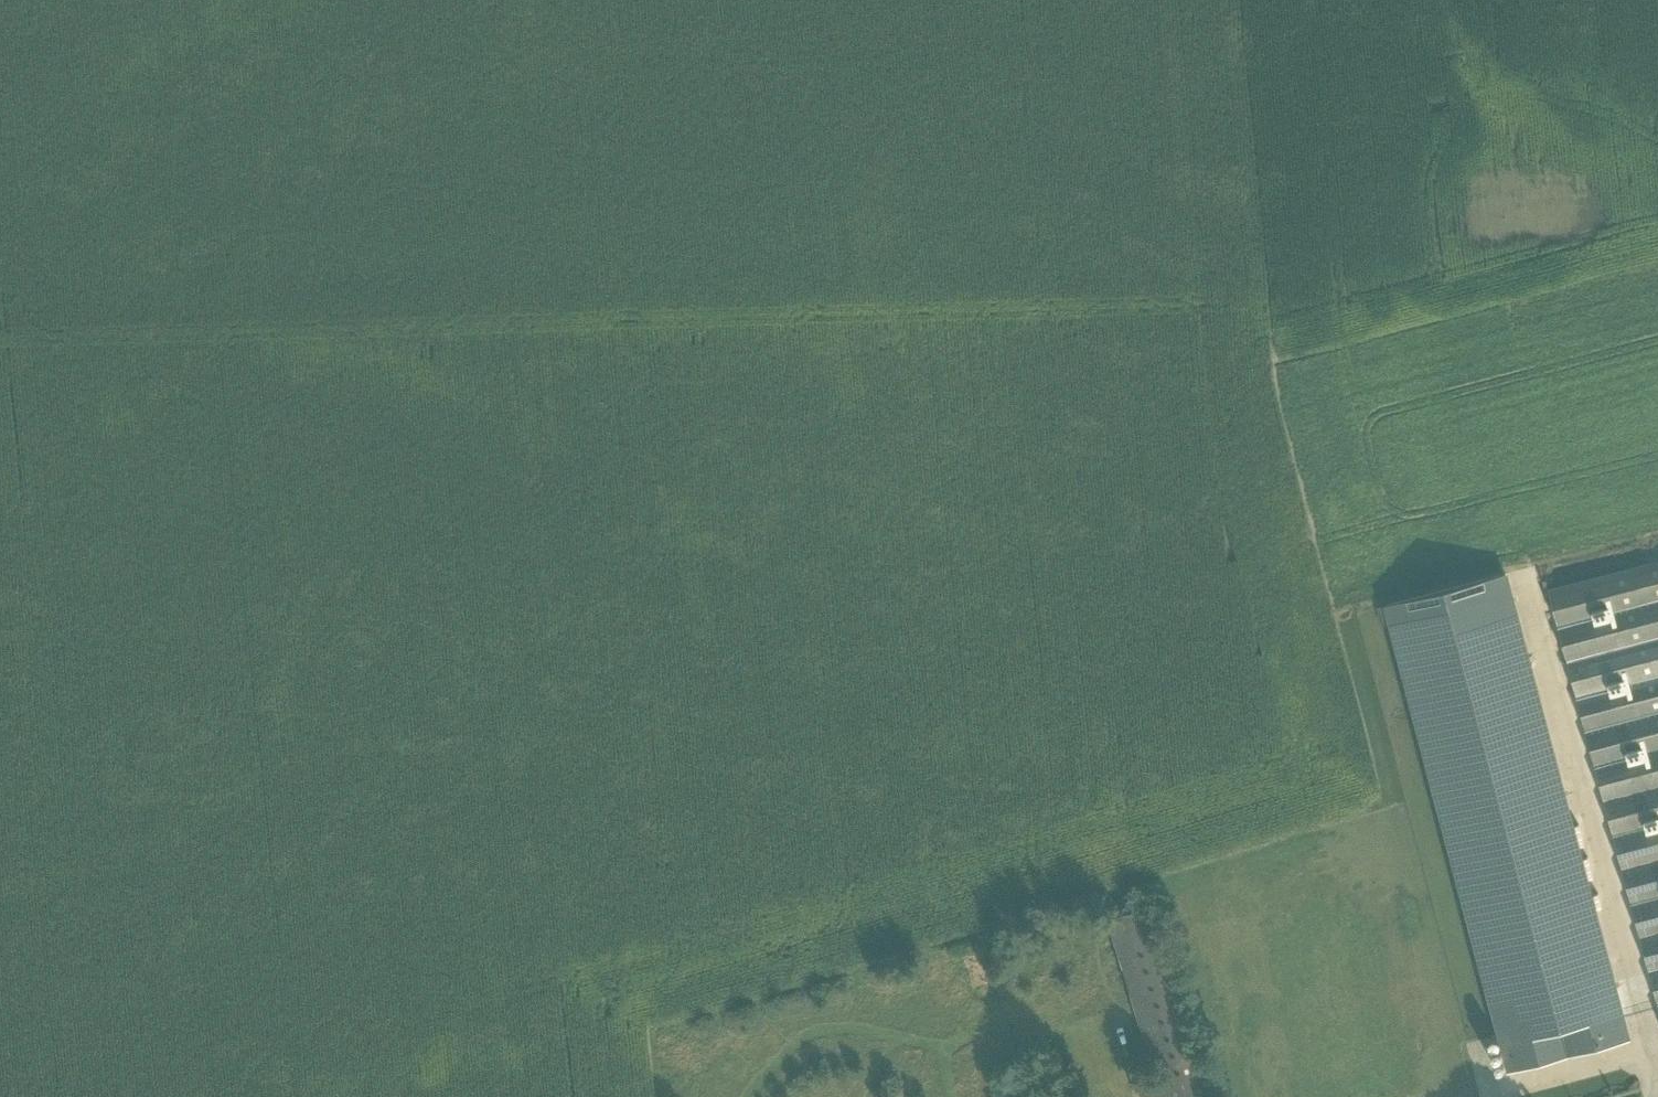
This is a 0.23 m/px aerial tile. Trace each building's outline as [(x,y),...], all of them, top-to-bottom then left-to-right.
[(1567,661),(1657,1005),(1657,560),(1548,589),(1567,661)] [(1505,574),(1387,605),(1510,1071),(1512,1070),(1628,1039),(1505,574)] [(1108,920),(1162,1096),(1195,1096),(1207,1093),(1150,907),(1108,920)]
